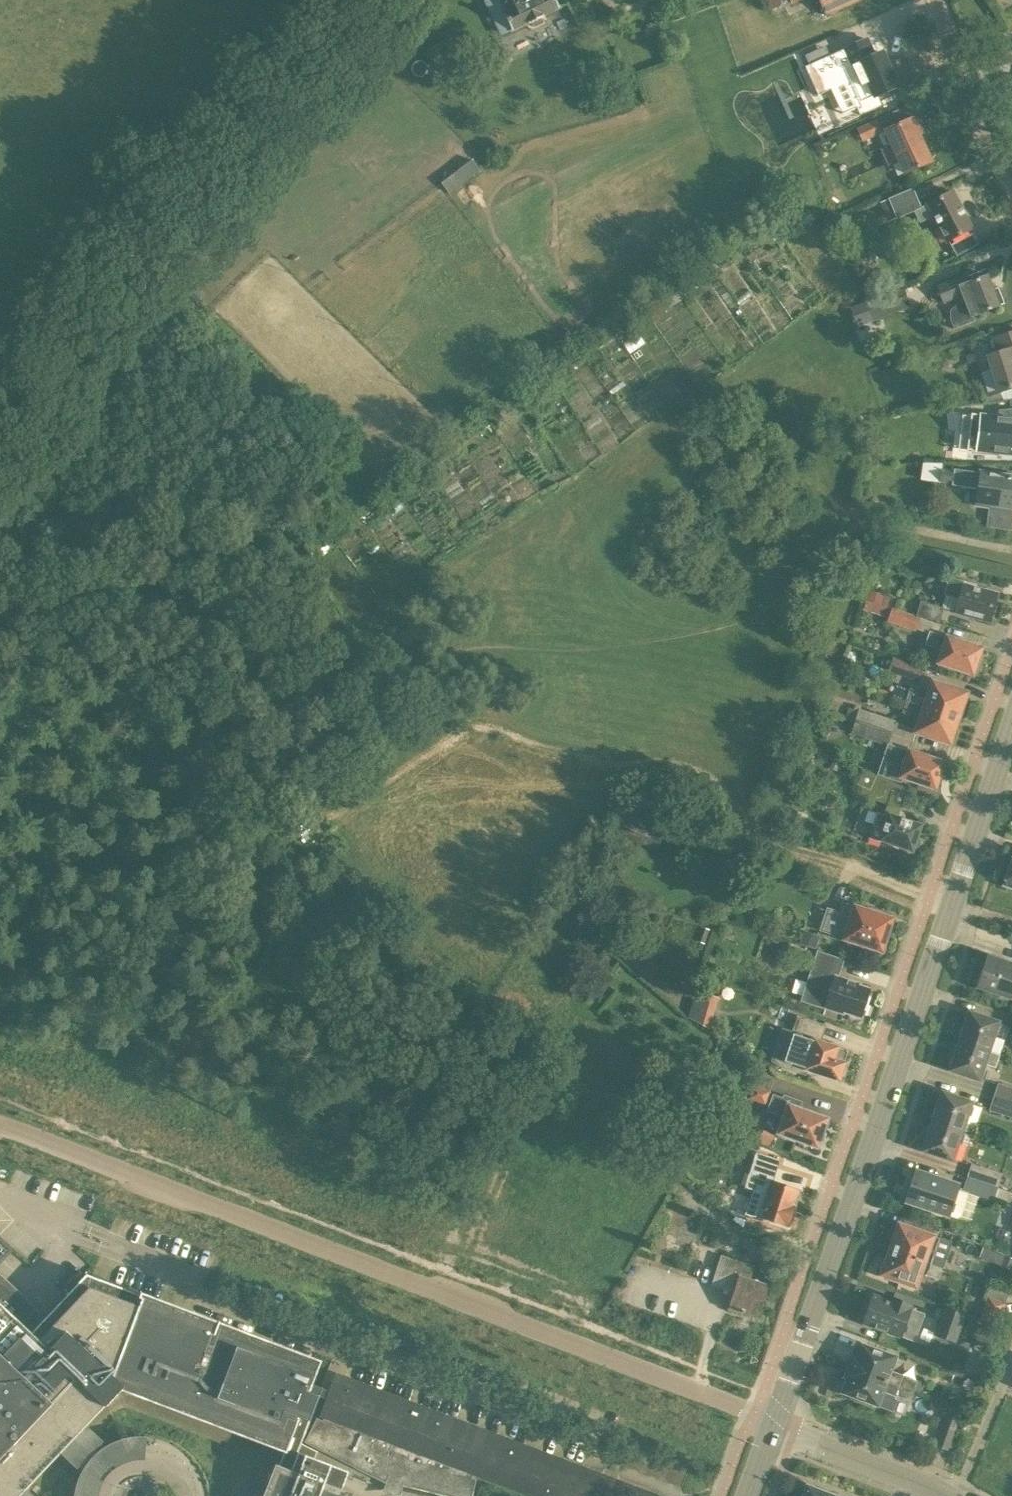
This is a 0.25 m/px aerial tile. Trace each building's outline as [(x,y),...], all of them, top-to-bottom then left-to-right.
[(555,0),(486,0),(483,1),(500,35),(511,30),(512,31),(528,24),(529,25),(544,18),(543,16),(559,9),(555,0)] [(824,17),(861,0),(816,0),(824,17)] [(895,88),(880,54),(873,57),(865,40),(803,68),(808,80),(839,66),(846,82),(854,78),(865,101),(895,88)] [(863,142),(883,133),(890,148),(881,152),(887,167),(897,163),(903,175),(930,163),(918,136),(922,134),(914,118),(903,123),(898,112),(857,130),(863,142)] [(480,171),(473,160),(441,183),(448,194),(480,171)] [(970,229),(951,192),(920,208),(912,189),(905,192),(886,199),(894,219),(913,212),(919,222),(930,216),(944,243),(949,240),(954,244),(968,236),(967,231),(970,229)] [(1002,304),(997,291),(992,292),(986,276),(967,283),(964,274),(936,286),(943,304),(963,296),(965,303),(958,305),(951,311),(951,321),(954,328),(973,321),(971,317),(998,307),(998,306),(1002,304)] [(910,307),(903,289),(850,310),(857,328),(910,307)] [(991,339),(995,350),(985,353),(997,392),(1011,387),(1011,332),(991,339)] [(970,414),(966,450),(986,452),(986,455),(997,456),(998,453),(1011,455),(1011,411),(1005,411),(1005,418),(970,414)] [(922,461),(921,480),(938,480),(938,462),(922,461)] [(980,472),(980,473),(953,469),(953,472),(941,470),(939,482),(951,484),(951,486),(977,490),(975,504),(980,504),(979,506),(989,507),(992,504),(1011,507),(1011,477),(980,472)] [(977,585),(948,577),(943,595),(959,599),(956,609),(954,608),(953,612),(989,621),(990,617),(992,617),(994,608),(993,606),(996,594),(975,589),(977,585)] [(885,596),(882,606),(895,609),(898,600),(885,596)] [(939,624),(916,616),(895,609),(882,606),(865,601),(863,610),(888,618),(887,622),(916,632),(920,619),(939,625),(939,624)] [(920,601),(916,616),(939,624),(943,608),(920,601)] [(979,660),(977,660),(981,648),(928,631),(924,645),(939,650),(935,662),(972,675),(973,671),(976,671),(979,660)] [(892,658),(888,671),(918,681),(923,668),(892,658)] [(893,697),(905,700),(904,702),(958,719),(961,708),(964,708),(968,697),(965,696),(966,693),(929,681),(925,694),(909,688),(908,690),(896,687),(893,697)] [(954,730),(958,719),(904,702),(900,714),(917,719),(912,732),(949,744),(950,741),(953,742),(957,730),(954,730)] [(809,708),(806,716),(815,719),(818,711),(809,708)] [(858,709),(854,720),(867,725),(891,732),(895,721),(858,709)] [(891,732),(867,725),(864,736),(888,744),(891,732)] [(943,763),(892,746),(887,760),(902,765),(898,776),(934,789),(936,785),(939,783),(941,778),(939,774),(943,763)] [(860,793),(886,802),(881,814),(876,813),(871,827),(881,830),(877,840),(911,851),(912,848),(915,848),(919,845),(919,843),(919,840),(918,839),(916,837),(919,826),(902,820),(904,817),(902,813),(898,812),(905,788),(861,770),(856,783),(862,786),(860,793)] [(1004,883),(1003,886),(1011,888),(1011,859),(1008,871),(1006,871),(1002,882),(1004,883)] [(826,909),(819,931),(881,951),(882,948),(886,947),(888,941),(885,937),(891,919),(852,906),(851,907),(841,904),(838,912),(826,909)] [(804,931),(800,943),(815,948),(819,936),(804,931)] [(977,987),(1011,999),(1011,965),(988,957),(977,987)] [(814,1002),(823,1005),(821,1010),(841,1016),(842,1012),(860,1017),(861,1014),(863,1015),(867,1005),(864,1004),(869,990),(860,987),(861,983),(833,974),(831,981),(822,978),(814,1002)] [(696,992),(689,1017),(709,1028),(717,998),(696,992)] [(960,1039),(988,1049),(992,1036),(1001,1039),(1005,1026),(997,1023),(997,1022),(969,1013),(960,1039)] [(797,1015),(791,1031),(781,1067),(804,1075),(805,1070),(838,1081),(840,1076),(843,1075),(845,1070),(843,1067),(845,1063),(843,1062),(847,1051),(820,1042),(826,1025),(797,1015)] [(987,1051),(988,1049),(960,1039),(950,1070),(978,1080),(983,1064),(994,1068),(998,1054),(987,1051)] [(993,1097),(1011,1103),(1011,1088),(997,1083),(993,1097)] [(753,1087),(748,1100),(766,1106),(771,1093),(753,1087)] [(942,1093),(932,1121),(961,1131),(971,1102),(942,1093)] [(821,1132),(826,1119),(798,1109),(800,1103),(781,1096),(780,1099),(772,1096),(766,1113),(779,1118),(774,1131),(816,1147),(817,1143),(821,1143),(824,1135),(821,1132)] [(988,1110),(1011,1118),(1011,1103),(993,1097),(988,1110)] [(966,1146),(970,1134),(961,1131),(932,1121),(922,1150),(951,1160),(957,1143),(966,1146)] [(768,1147),(774,1136),(764,1130),(757,1141),(768,1147)] [(793,1211),(799,1191),(772,1183),(780,1160),(756,1153),(744,1188),(748,1189),(751,1190),(743,1216),(757,1220),(758,1216),(788,1225),(789,1223),(792,1222),(795,1214),(793,1211)] [(971,1164),(967,1177),(997,1187),(1001,1174),(971,1164)] [(967,1177),(963,1188),(957,1186),(958,1185),(915,1171),(905,1202),(948,1216),(949,1212),(958,1215),(961,1214),(968,1193),(993,1201),(997,1187),(967,1177)] [(893,1237),(888,1251),(941,1269),(945,1256),(949,1243),(934,1237),(897,1225),(896,1228),(894,1227),(891,1236),(893,1237)] [(945,1271),(941,1269),(888,1251),(884,1263),(882,1262),(878,1274),(880,1275),(879,1278),(916,1290),(921,1275),(937,1280),(939,1274),(943,1276),(945,1271)] [(1011,1269),(1011,1257),(1006,1255),(1002,1265),(1011,1269)] [(732,1293),(727,1309),(757,1318),(767,1286),(747,1280),(752,1267),(719,1256),(709,1286),(732,1293)] [(25,1492),(49,1460),(60,1446),(64,1451),(62,1453),(63,1454),(69,1460),(77,1468),(79,1465),(84,1470),(94,1460),(105,1449),(99,1444),(102,1441),(88,1428),(86,1427),(84,1429),(80,1426),(103,1405),(106,1408),(123,1389),(228,1429),(285,1451),(281,1460),(278,1468),(277,1468),(266,1495),(344,1495),(345,1494),(341,1493),(344,1486),(349,1473),(316,1460),(314,1459),(317,1452),(301,1444),(309,1422),(319,1396),(326,1399),(320,1414),(325,1416),(323,1422),(317,1419),(304,1443),(338,1460),(385,1484),(389,1477),(397,1479),(405,1482),(404,1486),(443,1495),(472,1495),(476,1480),(472,1479),(474,1472),(535,1495),(651,1495),(557,1460),(338,1376),(332,1392),(310,1383),(318,1363),(242,1334),(86,1275),(31,1333),(23,1325),(37,1310),(38,1311),(39,1311),(0,1273),(0,1495),(29,1495),(25,1492)] [(901,1334),(915,1339),(924,1313),(910,1308),(911,1304),(894,1297),(892,1302),(874,1295),(869,1308),(865,1310),(863,1317),(864,1320),(864,1322),(900,1335),(901,1334)] [(980,1322),(997,1328),(1005,1305),(988,1299),(980,1322)] [(936,1337),(954,1344),(964,1316),(946,1309),(936,1337)] [(982,1325),(975,1345),(988,1349),(995,1330),(982,1325)] [(855,1347),(848,1367),(913,1390),(917,1381),(891,1372),(897,1357),(859,1344),(858,1347),(855,1347)] [(910,1401),(913,1390),(848,1367),(841,1387),(844,1390),(843,1393),(894,1410),(897,1400),(894,1399),(895,1396),(910,1401)] [(942,1426),(955,1431),(962,1412),(949,1407),(942,1426)] [(385,1484),(379,1495),(401,1495),(404,1486),(405,1482),(397,1479),(389,1477),(385,1484)] [(807,1486),(803,1495),(832,1495),(807,1486)]
